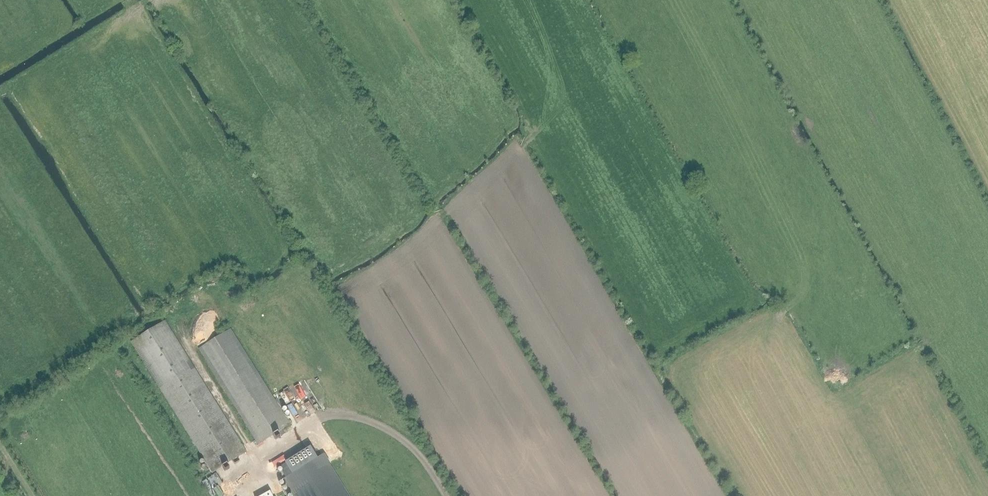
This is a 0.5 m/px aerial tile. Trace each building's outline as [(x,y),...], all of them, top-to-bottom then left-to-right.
[(213,474),(246,453),(163,323),(130,344),(213,474)] [(229,330),(197,350),(258,445),(272,436),(277,433),(279,432),(281,436),(287,433),(284,429),(290,425),(229,330)] [(285,478),(295,495),(348,495),(322,455),(317,458),(311,448),(286,463),(292,474),(285,478)] [(230,493),(225,478),(211,484),(215,495),(223,495),(230,493)]
